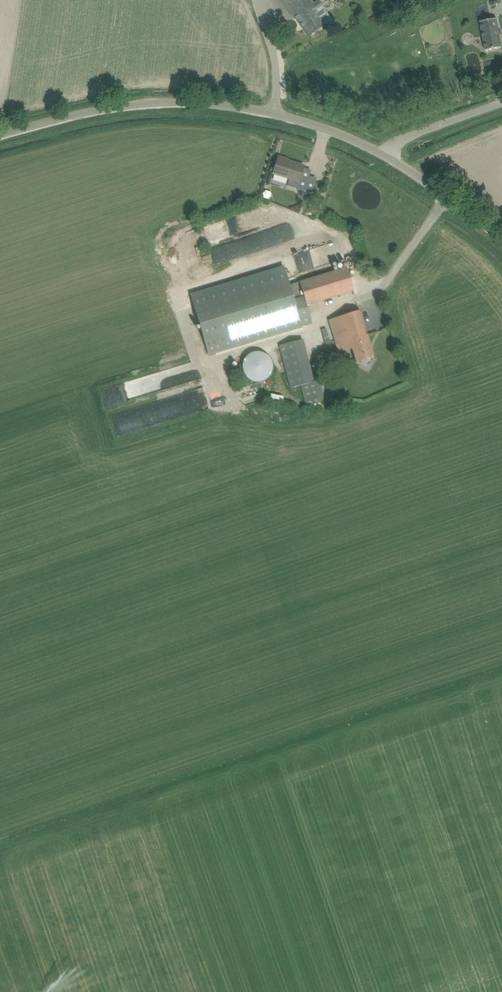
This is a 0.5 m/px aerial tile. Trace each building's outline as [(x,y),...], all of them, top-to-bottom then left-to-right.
[(314,4),(311,0),(282,0),(295,18),(296,17),(310,36),(324,27),(315,14),(324,8),(319,1),(314,4)] [(405,7),(393,13),(398,22),(409,16),(405,7)] [(481,22),(486,50),(501,48),(497,19),(481,22)] [(298,189),(300,181),(304,166),(288,161),(288,159),(287,159),(279,157),(274,173),(290,178),(288,186),(298,189)] [(309,178),(306,188),(305,192),(312,194),(317,180),(309,178)] [(264,211),(207,226),(211,241),(269,226),(264,211)] [(251,239),(243,241),(245,252),(288,242),(284,226),(257,233),(258,238),(251,240),(251,239)] [(228,249),(216,253),(218,261),(230,258),(228,249)] [(249,285),(282,275),(282,277),(292,275),(289,267),(294,266),(290,255),(244,269),(249,285)] [(347,268),(338,271),(290,285),(288,278),(194,305),(209,356),(303,328),(302,327),(312,324),(307,305),(354,291),(347,268)] [(360,311),(351,314),(329,320),(339,353),(353,349),(357,363),(365,361),(374,358),(360,311)] [(301,386),(306,407),(325,403),(320,381),(310,384),(299,341),(280,346),(291,388),(301,386)] [(251,384),(273,372),(261,349),(239,361),(251,384)] [(284,397),(272,394),(270,399),(283,402),(284,397)]
